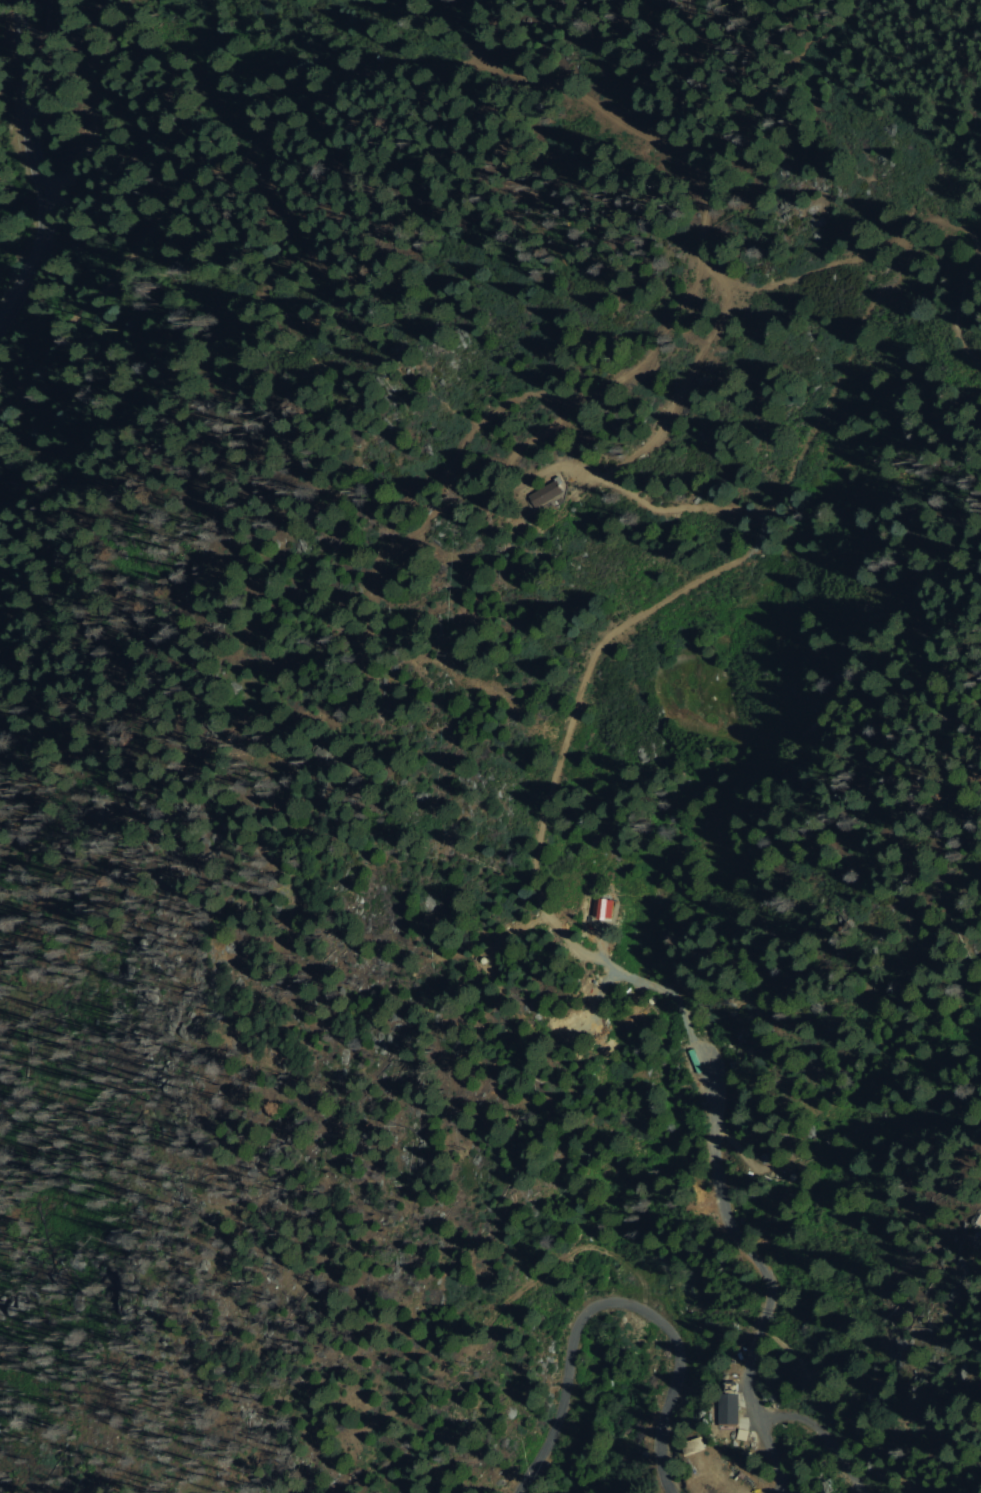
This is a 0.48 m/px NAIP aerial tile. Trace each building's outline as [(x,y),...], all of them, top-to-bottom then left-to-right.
[(527,496),(534,509),(563,495),(556,481),(527,496)] [(738,1394),(719,1394),(719,1426),(738,1426),(738,1394)] [(686,1455),(705,1451),(702,1438),(683,1442),(686,1455)]
